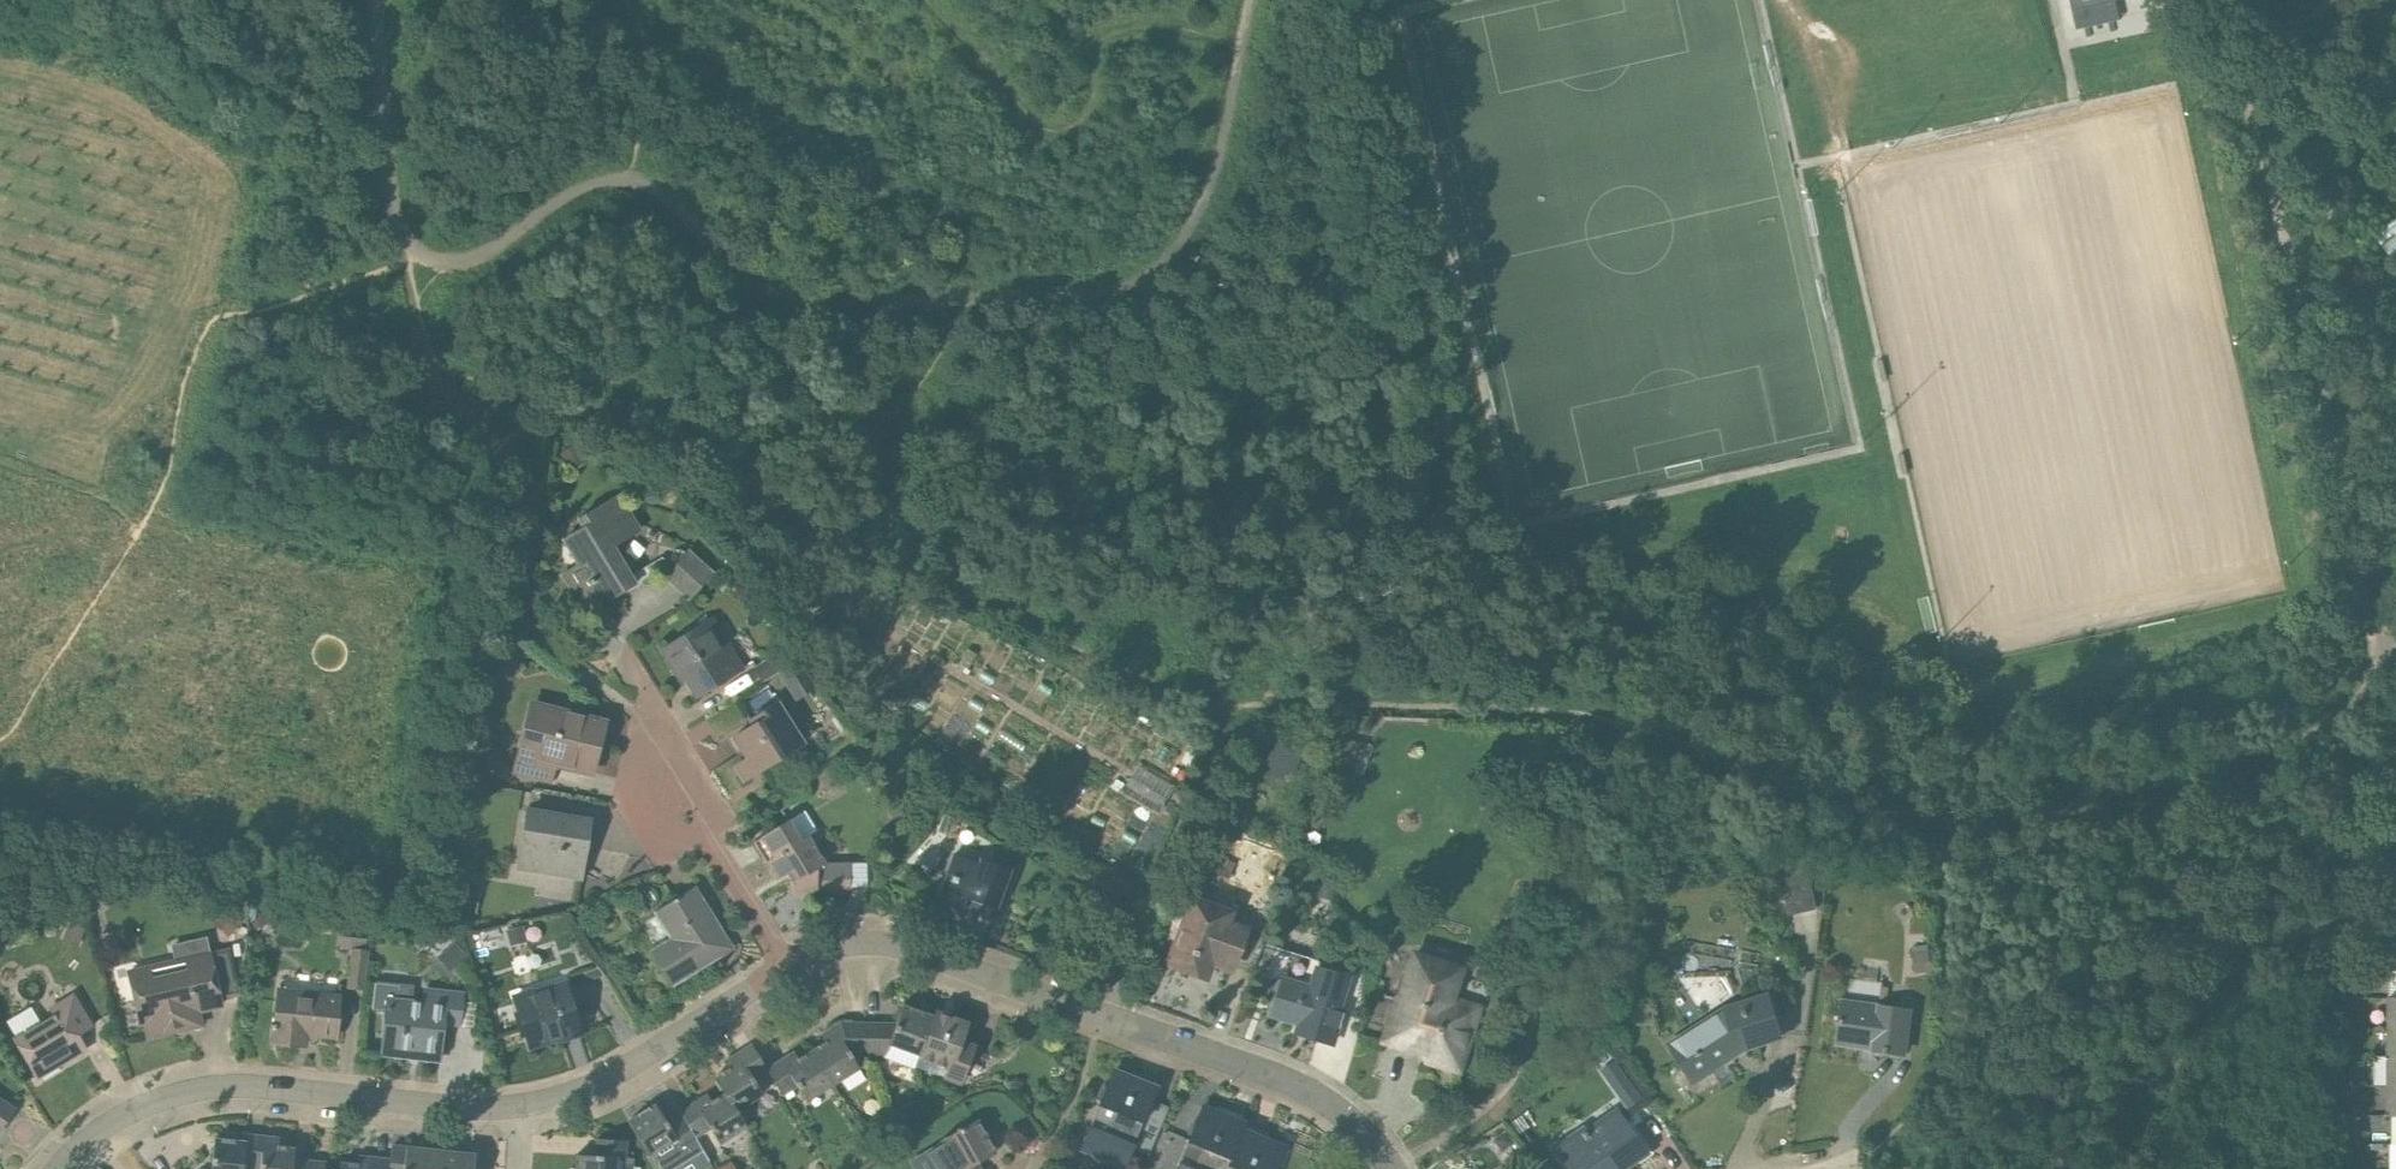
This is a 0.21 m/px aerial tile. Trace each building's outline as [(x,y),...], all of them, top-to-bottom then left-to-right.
[(2073,11),(2123,0),(2070,0),(2073,11)] [(2334,202),(2322,205),(2327,221),(2339,217),(2334,202)] [(2370,234),(2360,243),(2362,245),(2372,257),(2382,249),(2372,237),(2370,234)] [(578,469),(593,460),(581,441),(566,450),(578,469)] [(562,573),(574,593),(586,614),(636,584),(614,548),(641,531),(619,493),(577,519),(581,528),(562,539),(577,564),(562,573)] [(663,576),(689,601),(714,574),(688,549),(663,576)] [(707,691),(745,667),(714,618),(663,650),(682,681),(696,672),(707,691)] [(787,646),(753,668),(763,685),(796,663),(787,646)] [(805,742),(780,702),(750,720),(753,726),(734,738),(747,759),(735,767),(744,781),(805,742)] [(515,773),(527,776),(550,782),(555,763),(592,773),(605,723),(532,705),(515,773)] [(1346,769),(1355,741),(1343,737),(1334,765),(1346,769)] [(1264,762),(1286,771),(1296,775),(1304,754),(1272,742),(1264,762)] [(468,779),(483,782),(486,769),(471,765),(468,779)] [(1122,793),(1159,814),(1168,799),(1131,777),(1122,793)] [(526,811),(517,868),(581,878),(590,821),(526,811)] [(851,891),(850,872),(818,874),(818,869),(827,863),(809,834),(802,839),(790,820),(753,842),(776,879),(791,871),(796,880),(795,881),(795,893),(851,891)] [(1222,856),(1213,852),(1206,868),(1215,872),(1222,856)] [(979,862),(954,854),(938,901),(978,914),(981,904),(996,909),(1010,869),(980,857),(979,862)] [(1817,909),(1806,858),(1777,865),(1789,916),(1817,909)] [(2395,875),(2395,863),(2380,862),(2380,875),(2395,875)] [(89,877),(76,875),(75,886),(88,888),(89,877)] [(1335,884),(1322,880),(1317,898),(1330,901),(1335,884)] [(670,939),(650,950),(672,986),(718,957),(715,952),(719,950),(721,941),(719,937),(723,935),(694,888),(654,913),(670,939)] [(1235,911),(1194,895),(1168,964),(1206,978),(1212,960),(1231,967),(1247,927),(1231,921),(1235,911)] [(229,910),(215,924),(229,937),(243,923),(229,910)] [(266,912),(251,920),(256,930),(271,921),(266,912)] [(70,922),(63,939),(80,947),(87,929),(70,922)] [(524,926),(506,929),(510,945),(527,942),(524,926)] [(351,951),(347,989),(365,990),(369,950),(366,950),(367,939),(341,935),(340,949),(351,951)] [(2390,941),(2379,941),(2379,954),(2391,954),(2390,941)] [(453,943),(437,957),(452,972),(468,958),(453,943)] [(1412,950),(1394,1010),(1386,1033),(1411,1041),(1409,1049),(1429,1055),(1427,1061),(1459,1071),(1480,1004),(1457,997),(1466,968),(1412,950)] [(1913,952),(1915,973),(1932,971),(1930,950),(1913,952)] [(208,951),(129,969),(141,1024),(146,1023),(149,1037),(201,1025),(197,1011),(221,1006),(208,951)] [(2370,982),(2381,969),(2368,957),(2356,969),(2370,982)] [(1308,983),(1284,976),(1271,1016),(1314,1029),(1311,1037),(1333,1044),(1354,977),(1314,965),(1308,983)] [(535,987),(514,994),(531,1048),(564,1037),(562,1032),(579,1027),(564,981),(536,990),(535,987)] [(271,1024),(271,1029),(275,1030),(273,1042),(305,1046),(306,1034),(336,1037),(340,994),(277,987),(273,1024),(271,1024)] [(422,1000),(388,996),(382,1054),(440,1060),(443,1024),(459,1026),(463,991),(424,987),(422,1000)] [(1725,1006),(1670,1041),(1695,1081),(1734,1056),(1731,1051),(1741,1045),(1779,1033),(1766,993),(1725,1006)] [(72,994),(11,1032),(38,1078),(61,1064),(59,1059),(82,1045),(76,1034),(91,1025),(72,994)] [(1878,1002),(1844,997),(1837,1044),(1874,1049),(1874,1051),(1903,1055),(1910,1008),(1878,1003),(1878,1002)] [(2387,1028),(2395,1028),(2395,997),(2388,997),(2387,1028)] [(915,1068),(916,1066),(933,1017),(903,1006),(897,1024),(866,1023),(866,1055),(885,1056),(885,1057),(915,1068)] [(935,1012),(916,1066),(944,1077),(946,1078),(961,1083),(974,1047),(960,1042),(967,1024),(935,1012)] [(860,1069),(852,1055),(866,1055),(866,1023),(841,1023),(821,1036),(826,1043),(812,1051),(834,1086),(860,1069)] [(2332,1037),(2340,1036),(2341,1036),(2340,1032),(2340,1027),(2331,1027),(2332,1037)] [(2395,1057),(2395,1028),(2387,1028),(2387,1057),(2395,1057)] [(755,1080),(768,1072),(769,1072),(767,1069),(752,1045),(724,1062),(729,1069),(715,1078),(725,1094),(726,1094),(737,1112),(738,1111),(764,1095),(755,1080)] [(798,1087),(807,1103),(834,1086),(812,1051),(799,1060),(794,1052),(767,1069),(769,1072),(768,1072),(783,1097),(798,1087)] [(2395,1086),(2395,1057),(2387,1057),(2387,1086),(2395,1086)] [(2337,1077),(2339,1077),(2343,1077),(2345,1076),(2344,1065),(2343,1065),(2339,1065),(2336,1066),(2337,1077)] [(1082,1150),(1125,1168),(1157,1087),(1115,1070),(1100,1106),(1114,1113),(1106,1133),(1091,1126),(1082,1150)] [(2387,1086),(2387,1116),(2395,1116),(2395,1086),(2387,1086)] [(1632,1088),(1618,1097),(1626,1108),(1639,1100),(1632,1088)] [(738,1111),(737,1112),(726,1094),(725,1094),(712,1102),(708,1095),(681,1112),(697,1138),(711,1130),(720,1145),(748,1128),(738,1111)] [(15,1109),(0,1099),(0,1132),(15,1109)] [(697,1138),(681,1112),(666,1121),(656,1104),(629,1121),(658,1168),(674,1168),(704,1150),(697,1138)] [(1178,1168),(1227,1168),(1242,1130),(1243,1130),(1246,1123),(1203,1106),(1189,1142),(1203,1148),(1194,1168),(1180,1163),(1178,1168)] [(1553,1146),(1570,1168),(1616,1168),(1622,1165),(1624,1168),(1645,1153),(1614,1108),(1587,1128),(1584,1123),(1553,1146)] [(976,1163),(992,1153),(993,1154),(996,1152),(977,1120),(940,1141),(941,1143),(930,1149),(941,1168),(979,1168),(976,1163)] [(1242,1130),(1227,1168),(1276,1168),(1285,1147),(1243,1130),(1242,1130)] [(1514,1142),(1505,1130),(1492,1139),(1501,1152),(1514,1142)] [(293,1159),(294,1159),(295,1149),(279,1147),(279,1138),(247,1135),(246,1142),(244,1165),(245,1166),(244,1168),(292,1168),(293,1159)] [(245,1166),(244,1165),(246,1142),(215,1139),(213,1158),(200,1168),(244,1168),(245,1166)] [(619,1157),(626,1158),(627,1141),(597,1139),(596,1156),(577,1155),(576,1168),(618,1168),(619,1157)] [(440,1151),(392,1146),(390,1160),(390,1168),(438,1168),(440,1151)] [(438,1168),(472,1168),(474,1155),(440,1151),(438,1168)] [(390,1160),(358,1156),(357,1165),(341,1163),(340,1168),(390,1168),(390,1160)] [(326,1163),(294,1159),(293,1159),(292,1168),(325,1168),(326,1163)]
